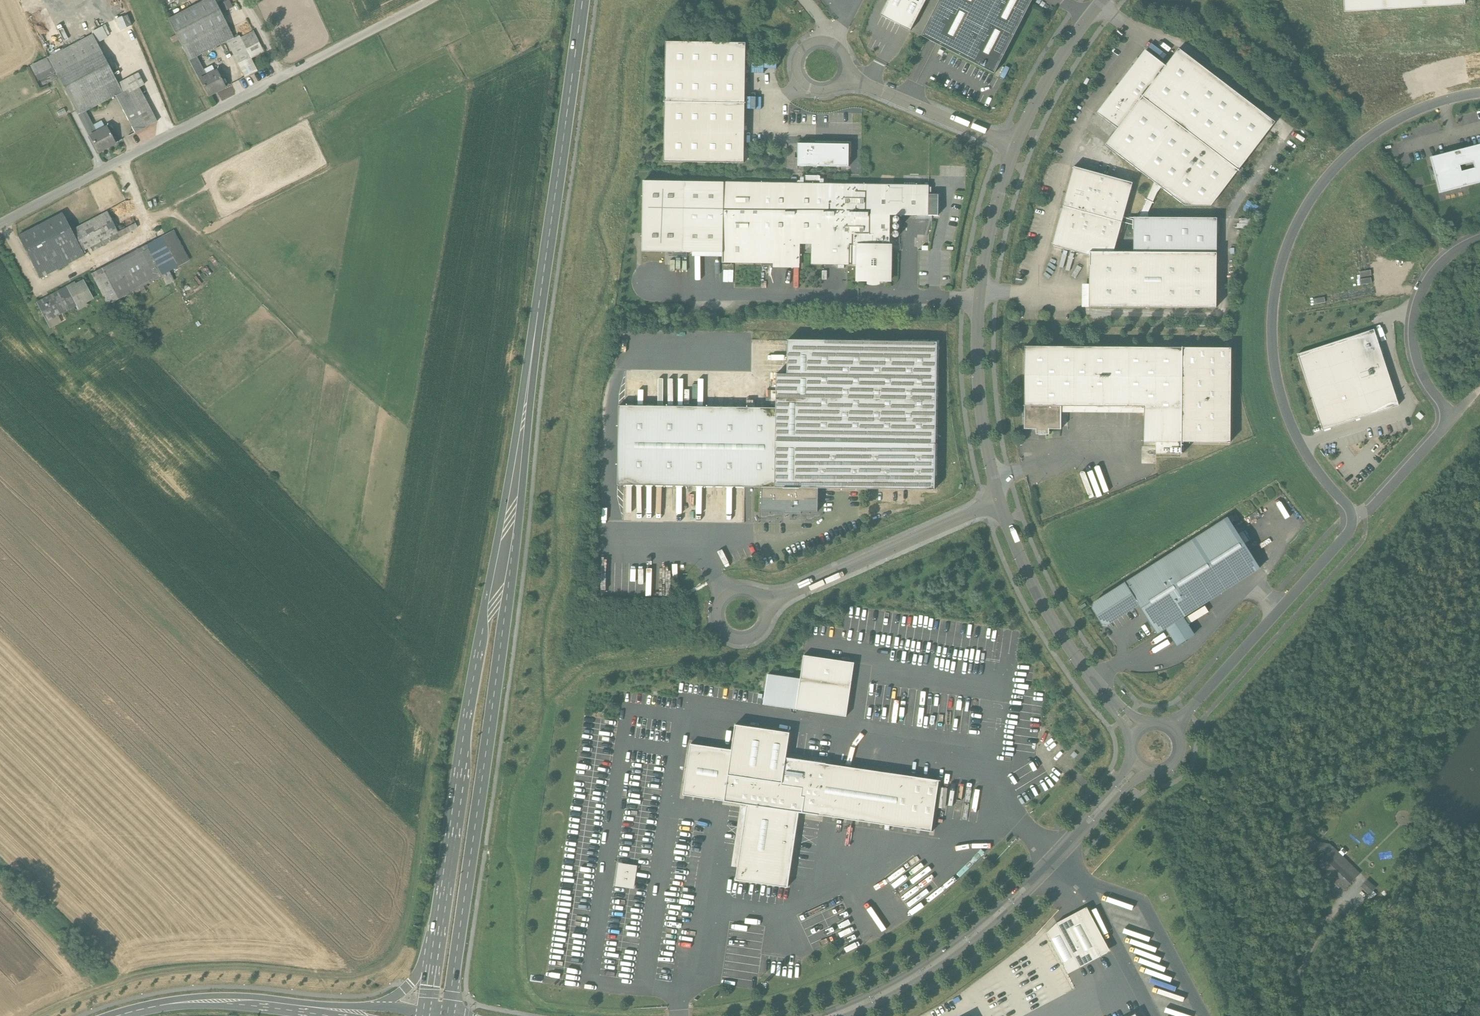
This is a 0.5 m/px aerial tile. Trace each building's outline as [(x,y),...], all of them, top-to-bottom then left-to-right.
[(194,58),(233,38),(214,0),(207,0),(168,20),(189,61),(194,58)] [(926,0),(888,0),(880,15),(910,31),(926,0)] [(921,37),(995,75),(1033,0),(940,0),(921,37)] [(1344,13),(1465,5),(1465,0),(1343,0),(1344,13)] [(118,18),(121,29),(133,25),(129,14),(118,18)] [(239,36),(227,42),(245,78),(257,71),(246,50),(259,43),(253,32),(240,38),(239,36)] [(93,35),(31,67),(38,81),(55,72),(78,115),(83,112),(115,96),(135,134),(157,122),(139,88),(144,85),(138,74),(118,84),(93,35)] [(746,44),(666,42),(664,162),(744,163),(746,44)] [(1275,123),(1179,50),(1166,66),(1145,51),(1096,113),(1118,129),(1106,146),(1154,183),(1138,218),(1128,218),(1123,217),(1122,223),(1134,226),(1133,253),(1216,253),(1217,219),(1149,218),(1148,212),(1157,193),(1161,188),(1185,206),(1211,207),(1275,123)] [(194,58),(189,61),(208,97),(225,88),(217,71),(205,78),(194,58)] [(83,112),(78,115),(98,153),(115,144),(107,127),(95,134),(83,112)] [(851,154),(851,143),(828,143),(828,145),(798,144),(798,166),(849,167),(849,154),(851,154)] [(1429,158),(1439,194),(1479,184),(1479,145),(1429,158)] [(1132,184),(1074,167),(1052,246),(1089,257),(1089,308),(1216,309),(1216,253),(1133,253),(1113,253),(1122,223),(1123,217),(1132,184)] [(929,186),(643,182),(642,252),(722,253),(722,263),(800,264),(800,244),(812,244),(811,265),(858,265),(858,281),(889,282),(891,216),(938,217),(938,196),(928,196),(929,186)] [(107,212),(71,231),(82,252),(90,248),(118,233),(107,212)] [(62,214),(17,237),(39,279),(84,256),(82,252),(71,231),(62,214)] [(135,224),(118,233),(90,248),(92,252),(138,229),(135,224)] [(174,231),(146,246),(162,275),(189,261),(174,231)] [(146,246),(91,274),(107,305),(162,276),(162,275),(146,246)] [(75,284),(66,288),(76,306),(78,310),(87,305),(86,303),(93,300),(84,281),(75,285),(75,284)] [(66,288),(37,303),(46,322),(76,306),(66,288)] [(1374,330),(1298,355),(1322,431),(1398,406),(1374,330)] [(776,409),(619,406),(617,485),(762,487),(761,511),(818,512),(818,489),(935,491),(937,344),(788,341),(787,375),(776,374),(776,409)] [(1181,443),(1230,443),(1230,349),(1025,348),(1024,429),(1037,429),(1037,435),(1049,435),(1049,430),(1061,430),(1061,413),(1144,413),(1144,442),(1156,442),(1156,454),(1181,454),(1181,443)] [(1228,519),(1094,603),(1093,609),(1102,624),(1108,625),(1139,605),(1157,634),(1166,629),(1177,646),(1194,635),(1183,617),(1259,569),(1228,519)] [(846,718),(854,663),(804,656),(801,679),(768,675),(764,705),(846,718)] [(932,833),(940,780),(786,758),(790,733),(735,725),(732,750),(691,744),(683,796),(747,805),(736,880),(788,888),(799,813),(932,833)] [(1360,873),(1330,845),(1318,842),(1310,836),(1304,842),(1311,849),(1314,846),(1328,853),(1317,864),(1343,890),(1360,873)] [(618,887),(637,888),(639,864),(619,863),(618,887)] [(1371,884),(1367,881),(1360,887),(1369,895),(1375,890),(1372,887),(1371,884)] [(1087,907),(1060,922),(1047,934),(1069,971),(1110,950),(1087,907)]
